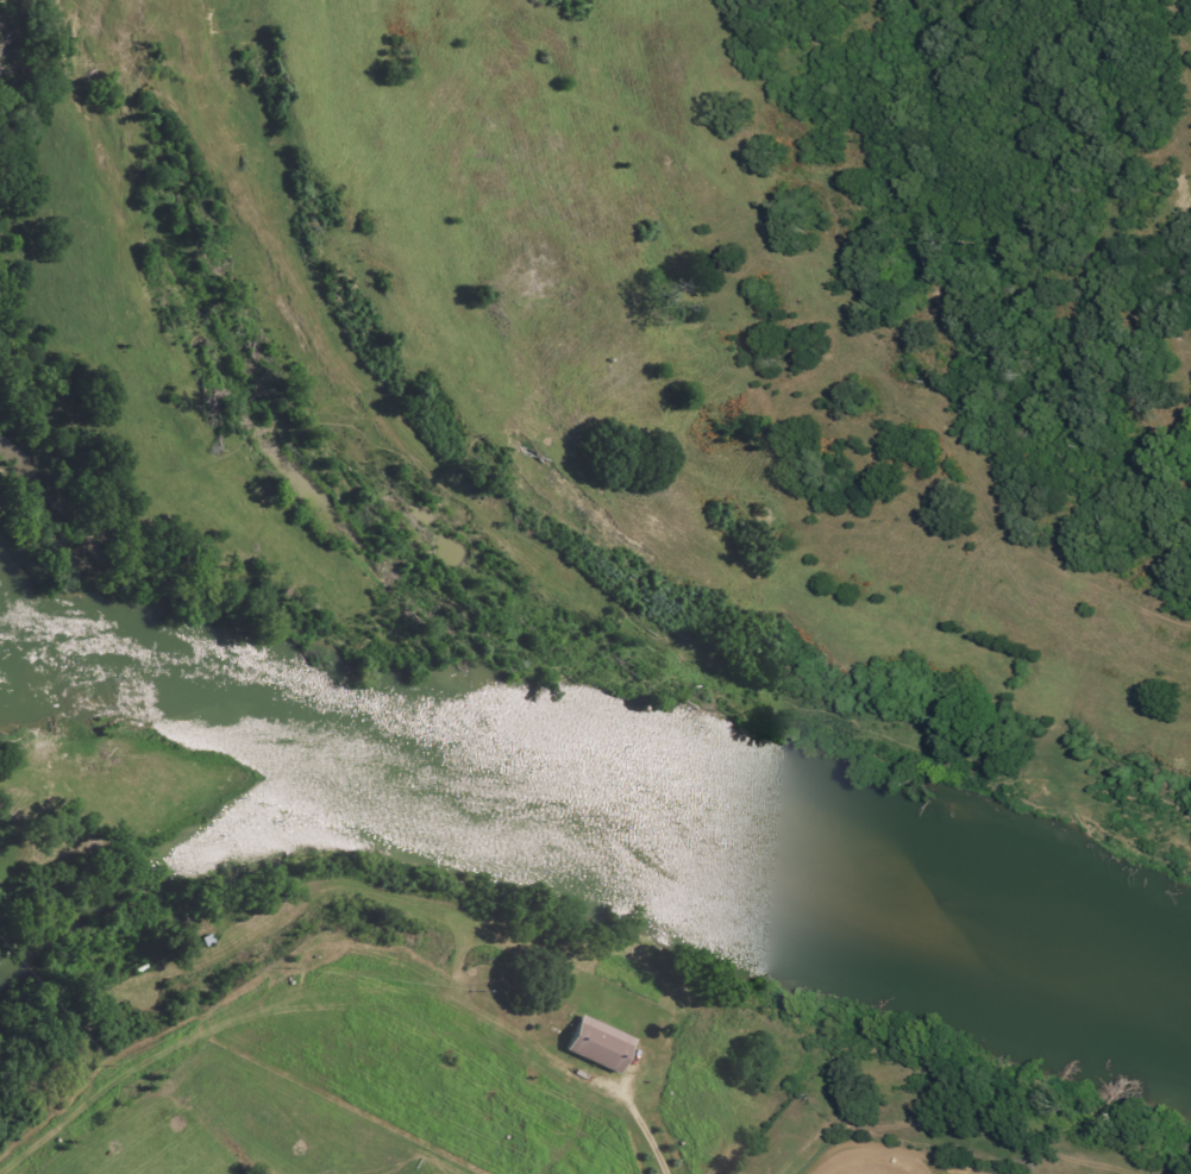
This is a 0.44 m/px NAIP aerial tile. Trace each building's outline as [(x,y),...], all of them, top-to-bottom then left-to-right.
[(684,1085),(668,1072),(661,1081),(677,1094),(684,1085)]
